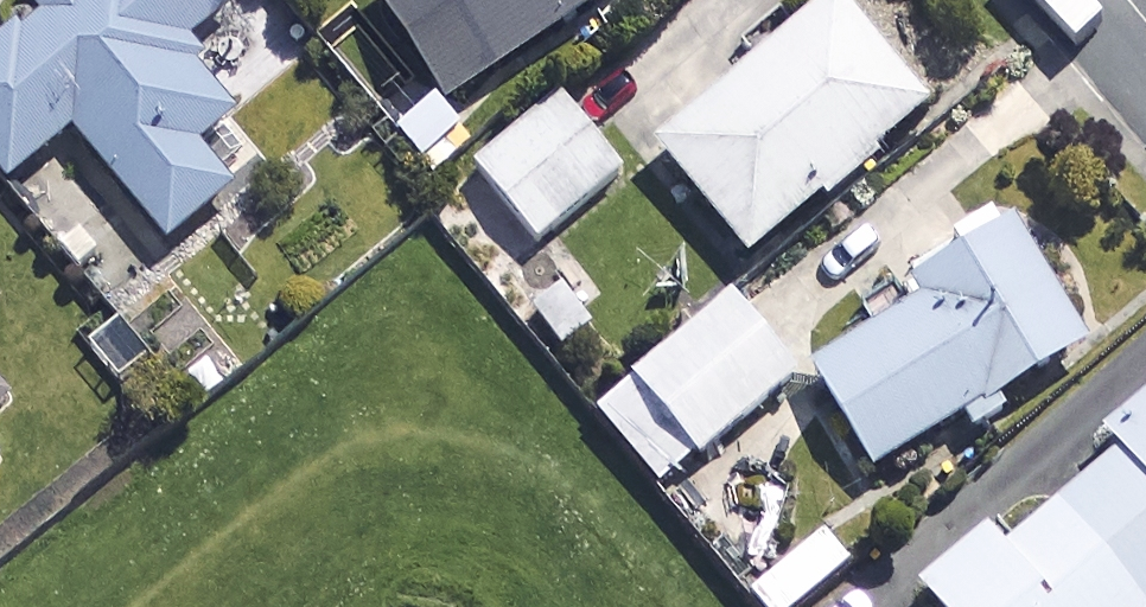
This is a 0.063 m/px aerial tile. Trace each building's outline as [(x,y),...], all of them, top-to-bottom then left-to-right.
[(234,0),(72,0),(0,55),(0,179),(9,190),(80,135),(173,255),(241,203),(199,149),(237,121),(185,54),(242,10),(234,0)] [(381,15),(462,119),(616,0),(400,0),(381,15)] [(934,121),(842,9),(662,156),(754,268),(934,121)] [(626,181),(563,102),(479,170),(542,248),(626,181)] [(1090,332),(1013,207),(1000,215),(992,201),(953,225),(961,239),(910,270),(921,287),(808,356),(873,462),(964,406),(974,422),(1008,400),(1001,388),(1090,332)] [(594,333),(554,275),(524,296),(564,354),(594,333)] [(797,362),(732,285),(596,399),(661,477),(797,362)] [(18,407),(0,385),(0,422),(18,407)] [(1111,447),(1126,466),(1020,554),(1004,534),(926,599),(933,606),(1145,606),(1145,418),(1111,447)] [(823,537),(751,603),(755,606),(817,606),(855,572),(823,537)]
